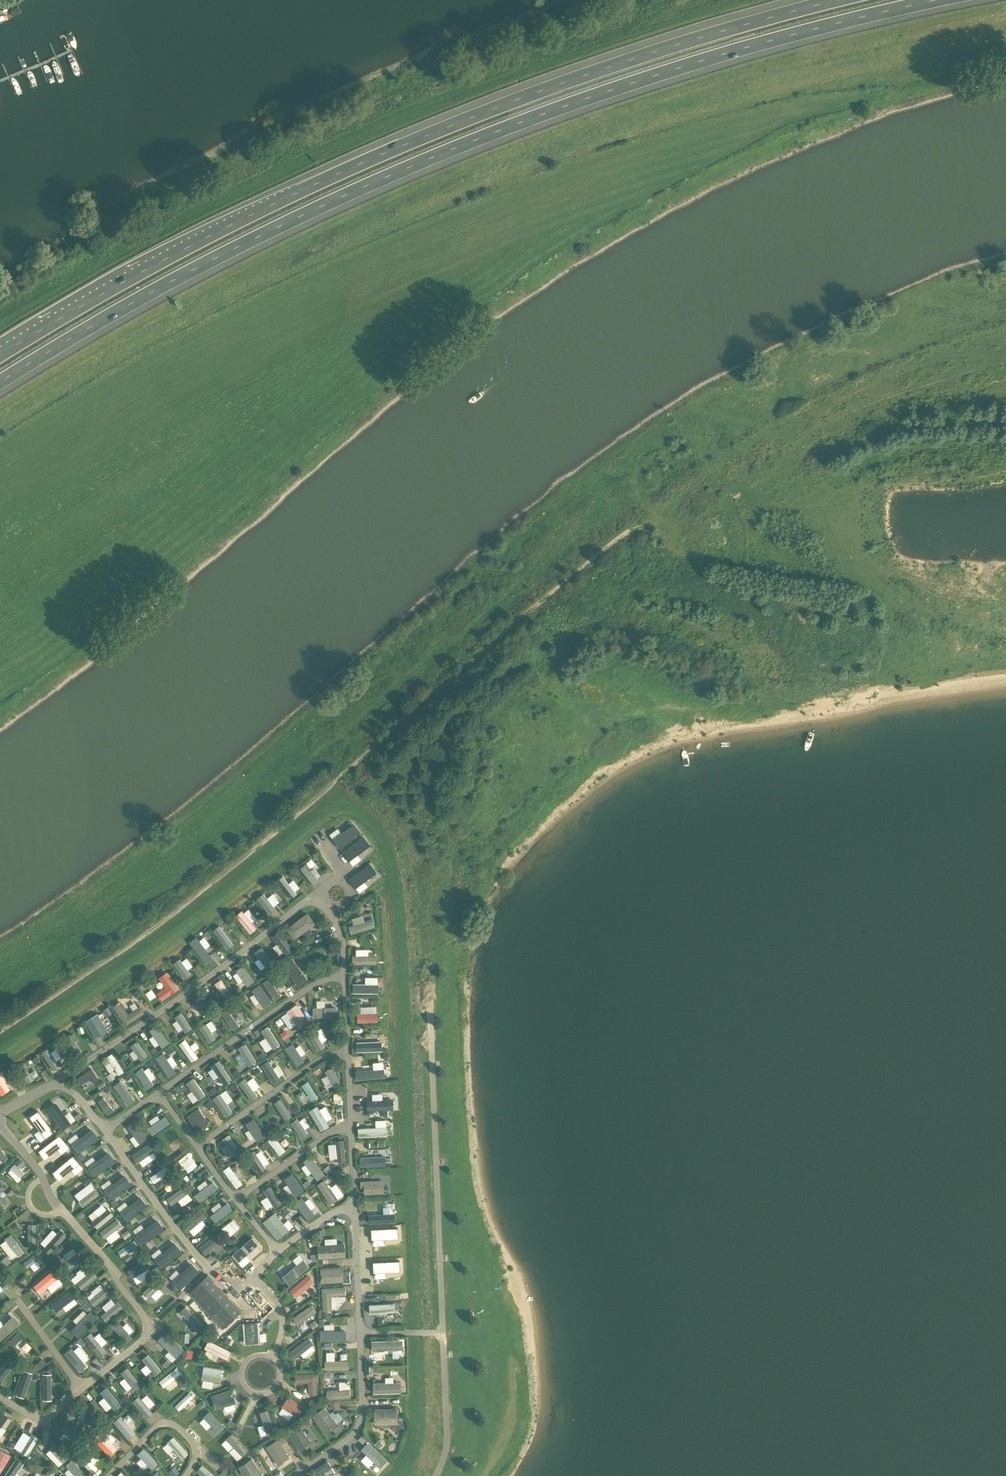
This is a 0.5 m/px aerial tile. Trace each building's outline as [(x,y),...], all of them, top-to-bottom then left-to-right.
[(354,824),(333,840),(340,849),(361,833),(354,824)] [(364,837),(343,853),(350,862),(371,846),(364,837)] [(307,864),(301,868),(314,886),(320,882),(307,864)] [(378,873),(371,864),(350,880),(356,889),(378,873)] [(296,869),(289,874),(292,878),(299,873),(296,869)] [(283,876),(276,882),(290,900),(297,895),(283,876)] [(264,894),(257,899),(270,916),(277,911),(264,894)] [(366,901),(370,906),(375,902),(371,897),(366,901)] [(242,911),(236,916),(250,934),(257,929),(242,911)] [(316,924),(308,913),(286,929),(294,940),(316,924)] [(232,918),(226,922),(229,926),(235,922),(232,918)] [(373,919),(349,927),(351,936),(376,928),(373,919)] [(219,926),(213,931),(228,950),(234,945),(219,926)] [(374,931),(368,935),(371,940),(378,937),(374,931)] [(294,950),(280,932),(272,937),(286,956),(294,950)] [(196,937),(189,943),(205,964),(213,959),(196,937)] [(209,944),(205,947),(211,955),(214,952),(209,944)] [(275,965),(262,947),(255,953),(268,971),(275,965)] [(376,956),(352,956),(353,965),(376,965),(376,956)] [(180,959),(173,964),(184,979),(191,975),(180,959)] [(309,981),(292,959),(283,967),(298,988),(309,981)] [(255,982),(244,966),(236,971),(248,987),(255,982)] [(179,989),(167,972),(158,978),(165,988),(156,994),(161,1002),(179,989)] [(221,979),(214,984),(227,1002),(234,997),(221,979)] [(282,997),(270,979),(263,984),(275,1001),(282,997)] [(379,985),(354,984),(353,994),(379,994),(379,985)] [(272,1002),(260,985),(252,991),(264,1008),(272,1002)] [(211,1013),(199,996),(194,1000),(205,1017),(211,1013)] [(242,1008),(237,1002),(234,1005),(238,1011),(242,1008)] [(120,1003),(113,1007),(126,1026),(145,1014),(140,1007),(128,1014),(120,1003)] [(310,1023),(297,1005),(287,1012),(299,1030),(310,1023)] [(338,1008),(314,1009),(314,1019),(338,1018),(338,1008)] [(240,1028),(228,1010),(221,1014),(234,1032),(240,1028)] [(192,1029),(181,1013),(175,1018),(185,1033),(192,1029)] [(378,1013),(357,1014),(358,1023),(379,1023),(378,1013)] [(98,1014),(84,1022),(94,1039),(108,1031),(98,1014)] [(200,1021),(197,1016),(192,1019),(195,1024),(200,1021)] [(281,1016),(275,1019),(281,1030),(287,1026),(281,1016)] [(216,1039),(206,1024),(199,1028),(209,1044),(216,1039)] [(169,1043),(157,1026),(150,1031),(162,1049),(169,1043)] [(281,1046),(268,1027),(262,1031),(273,1051),(281,1046)] [(318,1053),(325,1049),(315,1030),(307,1033),(318,1053)] [(290,1036),(286,1031),(280,1035),(284,1040),(290,1036)] [(198,1038),(194,1032),(189,1036),(193,1041),(198,1038)] [(179,1038),(175,1034),(170,1038),(173,1043),(179,1038)] [(76,1057),(82,1053),(70,1035),(64,1039),(76,1057)] [(198,1058),(185,1040),(178,1045),(192,1063),(198,1058)] [(148,1057),(137,1042),(130,1047),(141,1062),(148,1057)] [(382,1042),(357,1043),(357,1053),(383,1052),(382,1042)] [(257,1063),(246,1044),(238,1049),(249,1068),(257,1063)] [(305,1062),(293,1044),(286,1049),(298,1067),(305,1062)] [(173,1047),(165,1051),(168,1056),(176,1051),(173,1047)] [(158,1052),(155,1048),(149,1052),(152,1056),(158,1052)] [(48,1049),(41,1053),(52,1072),(60,1067),(48,1049)] [(286,1057),(283,1052),(278,1055),(281,1060),(286,1057)] [(124,1073),(112,1054),(107,1057),(119,1076),(124,1073)] [(176,1074),(163,1054),(155,1059),(169,1078),(176,1074)] [(232,1080),(219,1061),(211,1066),(224,1086),(232,1080)] [(280,1079),(269,1061),(262,1066),(273,1084),(280,1079)] [(34,1080),(23,1065),(16,1070),(27,1085),(34,1080)] [(154,1086),(142,1068),(135,1073),(147,1091),(154,1086)] [(99,1080),(91,1069),(75,1080),(79,1086),(90,1079),(93,1084),(99,1080)] [(253,1073),(256,1078),(263,1074),(259,1069),(253,1073)] [(342,1086),(333,1069),(325,1072),(334,1090),(342,1086)] [(384,1070),(355,1072),(356,1081),(385,1079),(384,1070)] [(115,1079),(111,1073),(106,1077),(110,1082),(115,1079)] [(131,1073),(124,1078),(127,1082),(134,1076),(131,1073)] [(1,1096),(9,1090),(0,1076),(0,1094),(1,1096)] [(193,1079),(186,1084),(199,1102),(206,1097),(193,1079)] [(258,1098),(245,1079),(239,1084),(252,1102),(258,1098)] [(106,1086),(102,1081),(97,1085),(100,1090),(106,1086)] [(134,1101),(120,1081),(113,1087),(127,1106),(134,1101)] [(321,1100),(308,1082),(301,1087),(314,1105),(321,1100)] [(233,1084),(228,1088),(230,1092),(236,1088),(233,1084)] [(218,1092),(215,1087),(208,1093),(210,1097),(218,1092)] [(233,1113),(220,1094),(213,1099),(226,1118),(233,1113)] [(284,1119),(291,1115),(281,1097),(274,1101),(284,1119)] [(114,1111),(103,1098),(97,1103),(108,1116),(114,1111)] [(393,1100),(367,1101),(367,1112),(393,1111),(393,1100)] [(215,1109),(210,1101),(190,1114),(195,1122),(215,1109)] [(70,1125),(55,1103),(45,1110),(61,1131),(70,1125)] [(301,1109),(299,1106),(292,1110),(294,1114),(301,1109)] [(330,1127),(318,1107),(309,1112),(321,1132),(330,1127)] [(52,1133),(37,1112),(28,1118),(44,1139),(52,1133)] [(170,1124),(165,1117),(147,1129),(153,1137),(170,1124)] [(308,1135),(297,1119),(291,1124),(302,1139),(308,1135)] [(266,1137),(254,1120),(246,1125),(257,1142),(266,1137)] [(148,1139),(136,1122),(128,1128),(140,1145),(148,1139)] [(292,1130),(287,1128),(284,1134),(289,1136),(292,1130)] [(386,1128),(358,1129),(358,1139),(387,1137),(386,1128)] [(91,1130),(70,1146),(77,1155),(98,1139),(91,1130)] [(241,1154),(229,1135),(223,1140),(235,1158),(241,1154)] [(64,1144),(58,1137),(38,1152),(44,1160),(64,1144)] [(286,1152),(274,1137),(268,1141),(280,1156),(286,1152)] [(171,1141),(174,1150),(182,1148),(179,1139),(171,1141)] [(346,1163),(344,1141),(335,1142),(338,1164),(346,1163)] [(132,1156),(137,1165),(157,1150),(151,1143),(132,1156)] [(269,1148),(265,1143),(259,1148),(263,1153),(269,1148)] [(98,1154),(108,1150),(106,1145),(96,1149),(98,1154)] [(188,1171),(198,1163),(188,1151),(178,1158),(188,1171)] [(259,1175),(266,1170),(254,1152),(247,1156),(259,1175)] [(114,1162),(108,1153),(87,1169),(93,1178),(114,1162)] [(78,1165),(71,1156),(51,1174),(58,1182),(78,1165)] [(318,1182),(325,1176),(312,1157),(304,1162),(318,1182)] [(385,1157),(359,1159),(360,1168),(385,1166),(385,1157)] [(25,1165),(19,1159),(14,1163),(21,1170),(25,1165)] [(7,1172),(17,1183),(21,1179),(20,1178),(23,1174),(15,1165),(7,1172)] [(333,1170),(330,1165),(324,1169),(327,1174),(333,1170)] [(167,1167),(150,1178),(154,1185),(171,1173),(167,1167)] [(243,1185),(229,1167),(223,1171),(236,1190),(243,1185)] [(334,1173),(328,1177),(332,1183),(338,1179),(334,1173)] [(304,1193),(293,1175),(284,1180),(296,1198),(304,1193)] [(103,1192),(110,1201),(131,1185),(124,1176),(103,1192)] [(311,1185),(308,1181),(303,1185),(306,1189),(311,1185)] [(337,1201),(325,1181),(318,1186),(330,1206),(337,1201)] [(213,1183),(194,1197),(200,1204),(218,1190),(213,1183)] [(184,1187),(166,1199),(171,1207),(189,1194),(184,1187)] [(318,1191),(315,1187),(308,1193),(311,1197),(318,1191)] [(282,1205),(270,1188),(263,1192),(275,1210),(282,1205)] [(78,1202),(82,1208),(99,1196),(94,1190),(78,1202)] [(309,1196),(305,1199),(311,1207),(314,1204),(309,1196)] [(119,1214),(126,1223),(147,1207),(140,1198),(119,1214)] [(316,1216),(302,1198),(295,1204),(308,1221),(316,1216)] [(118,1205),(114,1200),(110,1203),(114,1208),(118,1205)] [(101,1202),(87,1213),(91,1219),(105,1208),(101,1202)] [(227,1204),(210,1217),(216,1224),(233,1211),(227,1204)] [(90,1223),(96,1230),(113,1217),(107,1209),(90,1223)] [(287,1209),(280,1215),(284,1218),(290,1212),(287,1209)] [(206,1218),(199,1210),(181,1226),(187,1234),(206,1218)] [(289,1232),(275,1214),(263,1223),(278,1241),(289,1232)] [(394,1215),(368,1216),(369,1225),(395,1224),(394,1215)] [(234,1217),(222,1225),(228,1234),(240,1227),(234,1217)] [(99,1233),(104,1240),(121,1226),(116,1220),(99,1233)] [(143,1246),(164,1230),(157,1221),(136,1237),(143,1246)] [(19,1228),(15,1222),(10,1225),(15,1231),(19,1228)] [(36,1225),(28,1225),(28,1247),(36,1247),(36,1225)] [(67,1236),(61,1230),(43,1250),(49,1256),(67,1236)] [(397,1230),(371,1231),(371,1241),(398,1240),(397,1230)] [(120,1236),(124,1240),(131,1235),(127,1231),(120,1236)] [(324,1239),(320,1232),(315,1234),(318,1242),(324,1239)] [(218,1233),(199,1249),(206,1256),(224,1241),(218,1233)] [(24,1254),(10,1236),(5,1241),(18,1258),(24,1254)] [(259,1247),(253,1239),(232,1257),(239,1264),(259,1247)] [(117,1252),(121,1259),(138,1248),(134,1241),(117,1252)] [(367,1250),(387,1250),(386,1242),(367,1243),(367,1250)] [(154,1262),(162,1269),(182,1253),(175,1244),(154,1262)] [(346,1258),(344,1244),(318,1246),(319,1260),(346,1258)] [(234,1251),(229,1245),(226,1249),(230,1254),(234,1251)] [(23,1264),(27,1270),(42,1258),(37,1253),(23,1264)] [(61,1259),(57,1254),(53,1257),(57,1262),(61,1259)] [(77,1254),(62,1266),(66,1272),(82,1260),(77,1254)] [(6,1257),(0,1262),(0,1263),(5,1268),(11,1262),(6,1257)] [(50,1263),(45,1258),(42,1261),(46,1267),(50,1263)] [(310,1269),(304,1260),(283,1279),(289,1286),(310,1269)] [(127,1272),(132,1280),(150,1268),(145,1261),(127,1272)] [(399,1262),(373,1264),(373,1274),(400,1273),(399,1262)] [(173,1283),(180,1290),(200,1273),(192,1265),(173,1283)] [(344,1284),(343,1268),(320,1269),(321,1285),(344,1284)] [(33,1287),(40,1295),(61,1277),(55,1269),(33,1287)] [(97,1278),(92,1271),(76,1285),(82,1291),(97,1278)] [(223,1331),(242,1313),(208,1276),(189,1294),(223,1331)] [(314,1283),(308,1276),(291,1291),(296,1299),(314,1283)] [(143,1294),(149,1299),(166,1282),(161,1277),(143,1294)] [(71,1287),(65,1280),(62,1283),(68,1290),(71,1287)] [(179,1291),(173,1285),(169,1288),(176,1295),(179,1291)] [(332,1298),(346,1298),(346,1287),(322,1290),(324,1313),(332,1312),(332,1298)] [(111,1294),(105,1288),(89,1302),(94,1308),(111,1294)] [(56,1314),(78,1297),(72,1289),(50,1305),(56,1314)] [(394,1300),(395,1309),(402,1308),(401,1299),(394,1300)] [(123,1310),(117,1303),(101,1317),(106,1324),(123,1310)] [(394,1304),(369,1306),(369,1315),(395,1313),(394,1304)] [(311,1306),(293,1319),(298,1327),(317,1313),(311,1306)] [(198,1331),(203,1327),(186,1308),(181,1313),(198,1331)] [(90,1312),(71,1332),(78,1338),(97,1319),(90,1312)] [(120,1317),(123,1320),(129,1315),(126,1312),(120,1317)] [(0,1329),(0,1342),(20,1324),(13,1317),(0,1329)] [(319,1326),(315,1321),(310,1325),(313,1330),(319,1326)] [(92,1327),(95,1330),(101,1325),(98,1322),(92,1327)] [(133,1340),(117,1322),(110,1328),(126,1346),(133,1340)] [(258,1324),(244,1325),(245,1345),(260,1344),(258,1324)] [(347,1332),(320,1332),(320,1343),(347,1342),(347,1332)] [(177,1360),(184,1351),(165,1333),(158,1342),(177,1360)] [(22,1339),(17,1334),(4,1346),(16,1358),(21,1352),(15,1347),(22,1339)] [(106,1354),(90,1334),(84,1339),(100,1359),(106,1354)] [(189,1335),(182,1335),(181,1343),(189,1343),(189,1335)] [(314,1346),(309,1339),(289,1355),(294,1361),(314,1346)] [(402,1341),(371,1342),(372,1353),(403,1351),(402,1341)] [(231,1353),(209,1342),(205,1350),(228,1362),(231,1353)] [(73,1348),(83,1360),(88,1356),(78,1345),(73,1348)] [(64,1355),(79,1373),(86,1367),(71,1349),(64,1355)] [(161,1372),(148,1356),(141,1361),(155,1378),(161,1372)] [(15,1364),(8,1360),(0,1371),(0,1386),(15,1364)] [(46,1364),(42,1360),(36,1366),(40,1370),(46,1364)] [(349,1371),(349,1363),(325,1362),(325,1372),(349,1371)] [(57,1367),(51,1371),(54,1375),(60,1371),(57,1367)] [(222,1370),(204,1367),(202,1381),(220,1385),(222,1370)] [(159,1383),(164,1389),(181,1375),(177,1368),(159,1383)] [(141,1387),(127,1369),(120,1374),(135,1392),(141,1387)] [(24,1400),(32,1375),(24,1372),(16,1397),(24,1400)] [(52,1402),(51,1375),(42,1376),(42,1402),(52,1402)] [(317,1375),(296,1375),(296,1385),(309,1385),(309,1396),(318,1396),(317,1375)] [(400,1384),(373,1384),(373,1395),(401,1394),(400,1384)] [(121,1407),(106,1388),(100,1394),(114,1413),(121,1407)] [(350,1390),(327,1392),(328,1401),(351,1400),(350,1390)] [(211,1398),(216,1411),(236,1405),(232,1391),(211,1398)] [(193,1399),(189,1394),(175,1407),(179,1412),(193,1399)] [(152,1414),(138,1398),(131,1403),(146,1421),(152,1414)] [(304,1408),(289,1398),(282,1408),(297,1419),(304,1408)] [(316,1404),(311,1400),(307,1405),(312,1409),(316,1404)] [(206,1406),(202,1402),(198,1406),(201,1411),(206,1406)] [(85,1409),(81,1414),(94,1426),(97,1422),(85,1409)] [(338,1426),(325,1409),(312,1418),(325,1435),(338,1426)] [(397,1410),(374,1411),(374,1427),(398,1426),(397,1410)] [(276,1434),(268,1411),(260,1414),(268,1438),(276,1434)] [(224,1428),(209,1413),(203,1419),(218,1434),(224,1428)] [(135,1435),(120,1417),(113,1424),(127,1441),(135,1435)] [(313,1423),(309,1417),(304,1421),(308,1427),(313,1423)] [(286,1426),(279,1422),(277,1426),(284,1430),(286,1426)] [(67,1426),(61,1432),(76,1446),(81,1440),(67,1426)] [(311,1444),(300,1427),(288,1434),(300,1452),(311,1444)] [(15,1430),(11,1440),(20,1444),(24,1434),(15,1430)] [(93,1441),(109,1457),(116,1450),(100,1434),(93,1441)] [(20,1454),(27,1458),(38,1440),(31,1435),(20,1454)] [(189,1451),(174,1435),(168,1440),(183,1457),(189,1451)] [(249,1452),(232,1435),(226,1440),(243,1459),(249,1452)] [(288,1442),(284,1436),(279,1439),(283,1445),(288,1442)] [(290,1459),(278,1441),(266,1449),(278,1468),(290,1459)] [(383,1446),(379,1442),(375,1446),(380,1450),(383,1446)] [(46,1454),(58,1468),(69,1459),(55,1444),(46,1454)] [(386,1462),(367,1445),(361,1451),(380,1470),(386,1462)] [(158,1460),(144,1446),(137,1452),(152,1467),(158,1460)] [(11,1457),(0,1450),(0,1475),(11,1457)] [(97,1470),(84,1457),(79,1462),(92,1475),(97,1470)] [(5,1475),(16,1475),(23,1465),(15,1460),(5,1475)] [(252,1460),(238,1468),(243,1475),(262,1475),(252,1460)] [(72,1462),(66,1468),(74,1475),(86,1475),(72,1462)] [(201,1463),(196,1468),(205,1475),(217,1475),(201,1463)] [(328,1463),(314,1472),(317,1475),(326,1475),(325,1474),(332,1469),(328,1463)] [(175,1465),(169,1471),(174,1475),(175,1475),(180,1471),(175,1465)] [(228,1471),(224,1467),(220,1472),(223,1475),(228,1471)]
